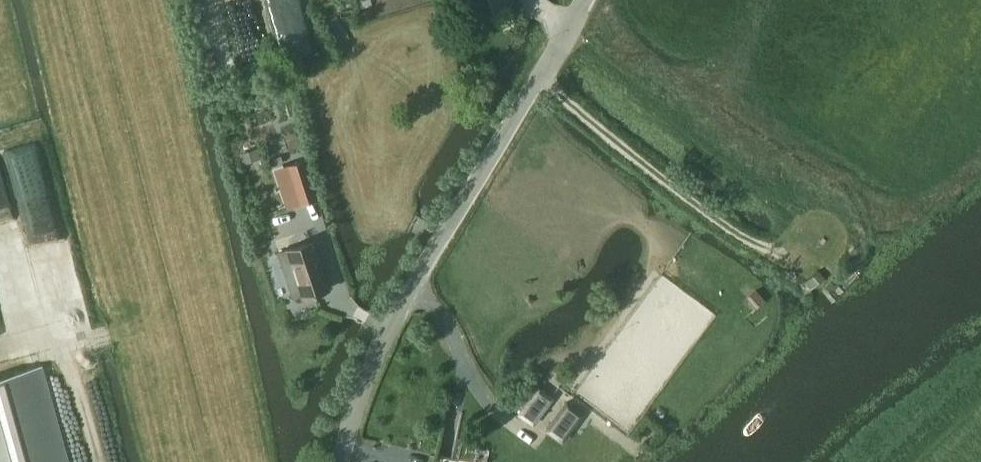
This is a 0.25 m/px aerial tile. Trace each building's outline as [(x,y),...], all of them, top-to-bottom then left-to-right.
[(465,10),(498,0),(462,0),(465,10)] [(258,157),(255,148),(240,153),(243,162),(258,157)] [(288,167),(300,203),(317,197),(305,161),(288,167)] [(292,297),(301,294),(303,298),(328,290),(312,241),(278,252),(292,297)] [(42,365),(0,377),(0,461),(68,461),(42,365)] [(538,387),(519,413),(533,424),(552,398),(538,387)] [(562,440),(583,413),(567,401),(546,429),(562,440)]
